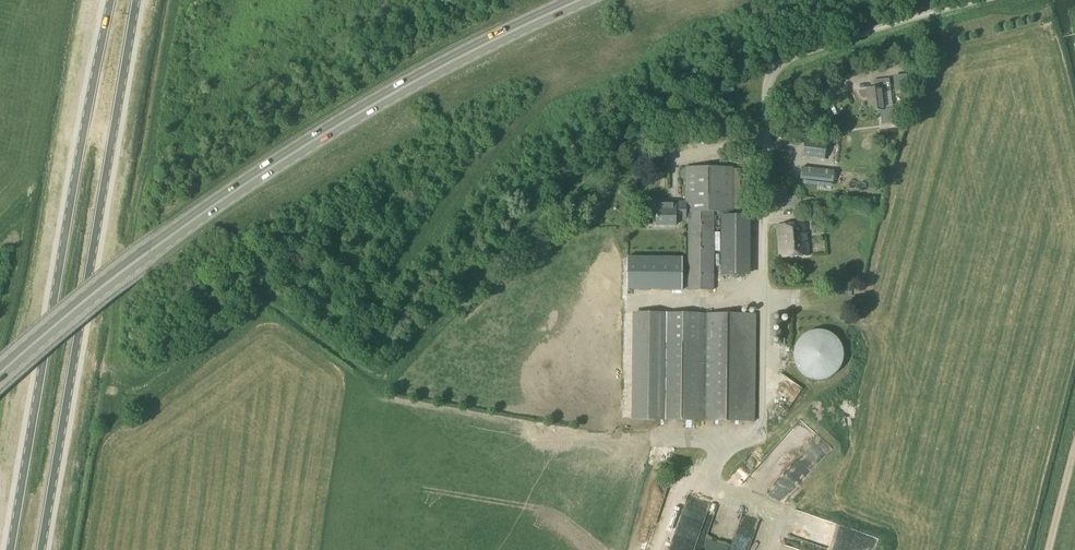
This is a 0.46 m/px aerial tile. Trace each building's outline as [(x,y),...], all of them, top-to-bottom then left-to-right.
[(865,90),(868,112),(885,110),(883,93),(890,92),(888,79),(872,81),(873,89),(865,90)] [(802,158),(824,161),(826,145),(804,142),(802,158)] [(686,203),(669,203),(656,203),(655,226),(676,227),(676,220),(682,220),(688,220),(687,291),(713,291),(714,213),(732,213),(732,211),(739,210),(740,170),(733,170),(733,168),(681,168),(681,178),(686,178),(686,203)] [(832,184),(833,173),(801,169),(799,180),(832,184)] [(778,198),(779,211),(801,210),(801,215),(812,215),(811,210),(822,209),(822,198),(800,199),(800,197),(778,198)] [(744,217),(720,217),(720,277),(744,277),(744,217)] [(777,227),(779,259),(808,257),(807,245),(806,245),(804,225),(777,227)] [(627,290),(682,291),(682,258),(627,257),(627,290)] [(633,313),(631,421),(666,421),(666,422),(699,422),(754,423),(755,315),(664,314),(633,313)] [(844,355),(843,348),(839,340),(833,335),(826,331),(818,330),(810,331),(803,335),(798,340),(794,348),(793,355),(794,363),(798,371),(803,376),(811,380),(818,381),(826,380),(833,376),(839,371),(843,363),(844,355)] [(796,431),(805,440),(814,431),(805,422),(796,431)] [(819,434),(776,489),(778,491),(790,477),(803,487),(835,447),(819,434)] [(748,484),(762,471),(756,465),(742,478),(748,484)] [(880,541),(846,529),(839,549),(877,549),(880,541)] [(712,549),(729,549),(731,541),(716,537),(712,549)]
